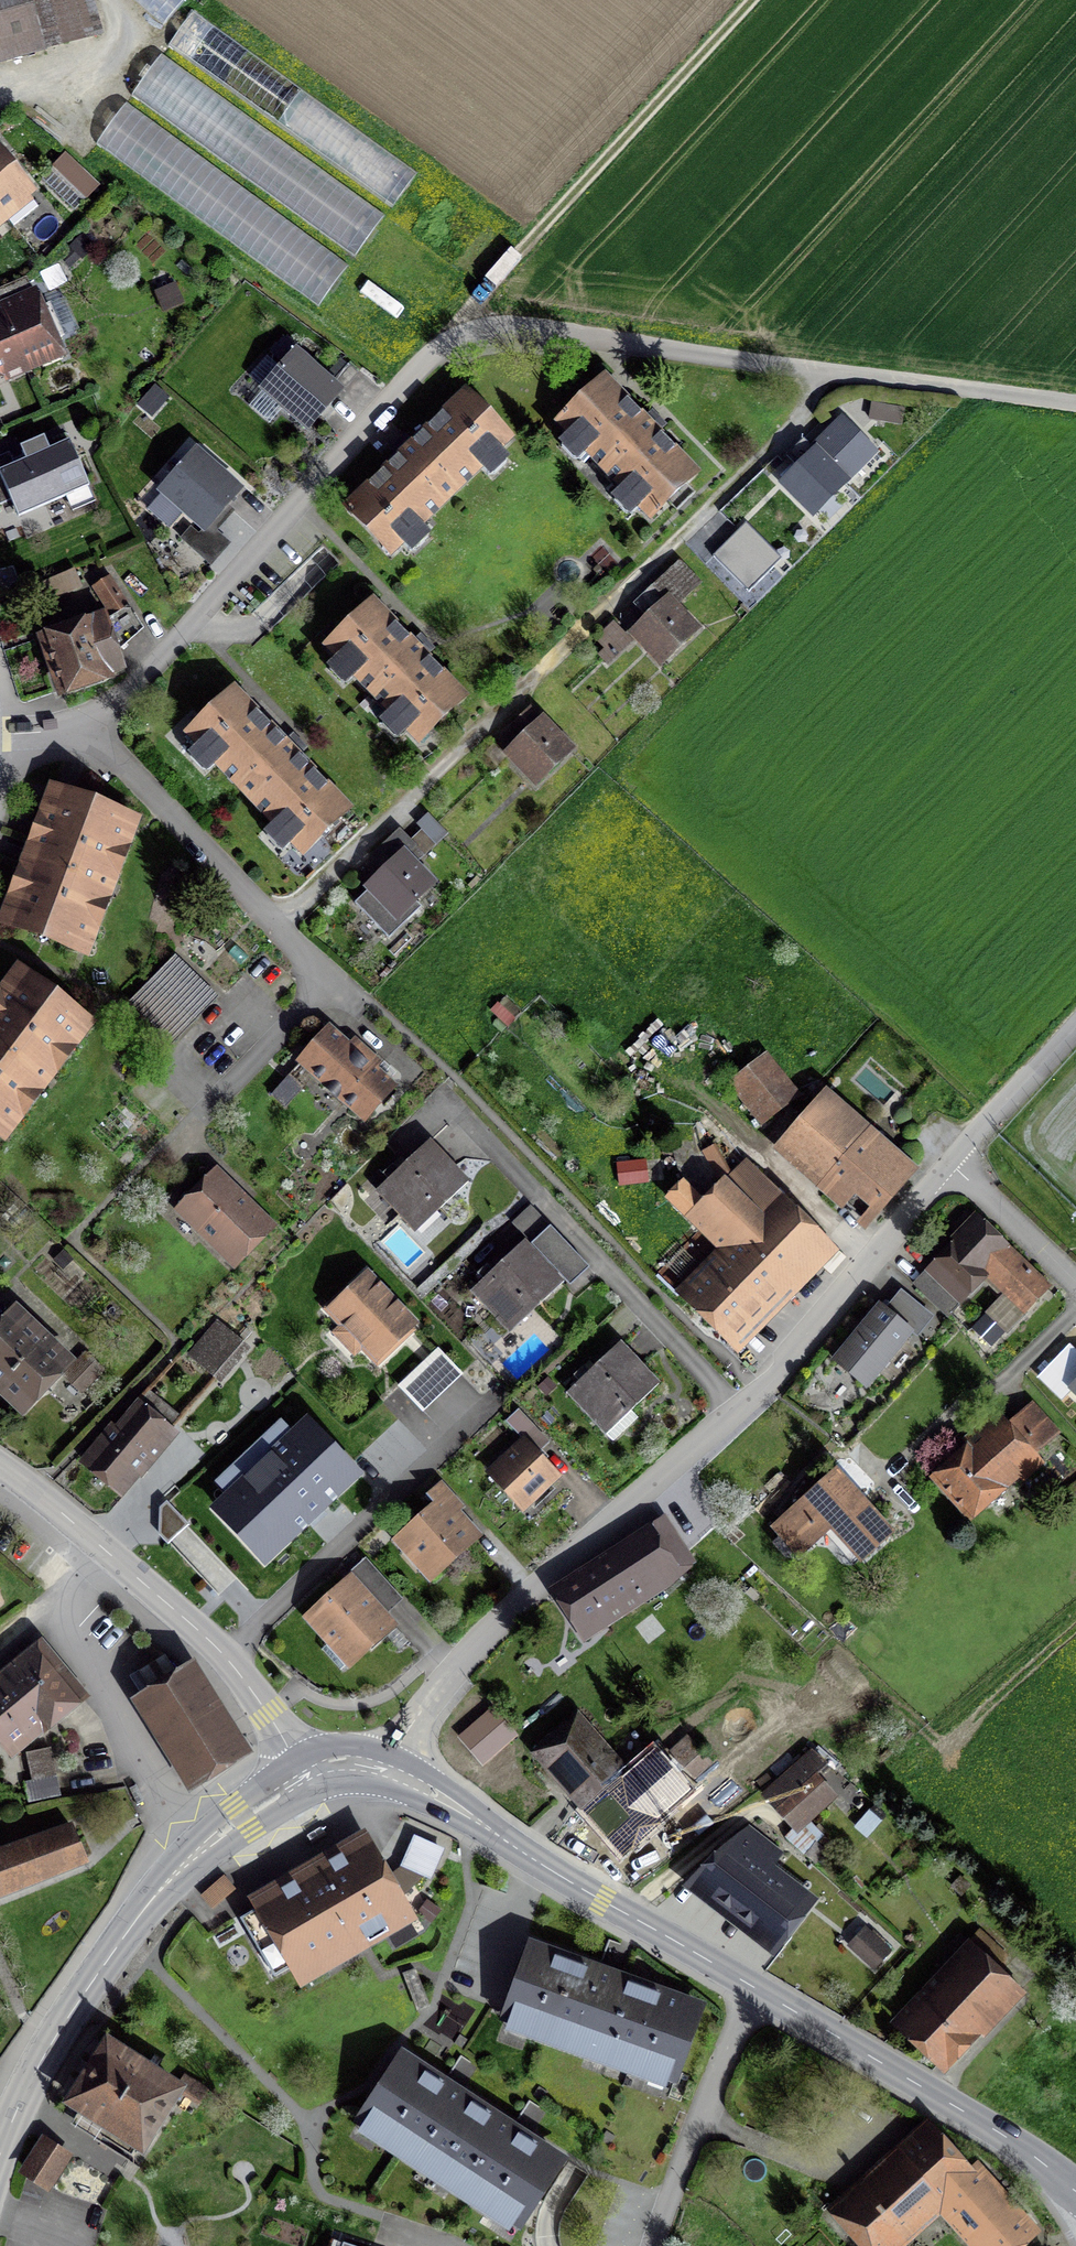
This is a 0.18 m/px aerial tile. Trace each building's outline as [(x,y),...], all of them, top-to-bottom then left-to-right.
[(39,45),(25,0),(0,0),(0,57),(39,45)] [(30,189),(0,152),(0,213),(30,189)] [(67,155),(54,167),(86,202),(100,189),(67,155)] [(23,365),(63,347),(31,275),(0,288),(0,312),(23,365)] [(0,312),(0,375),(23,365),(0,312)] [(299,351),(264,394),(306,429),(342,386),(299,351)] [(601,374),(556,417),(652,516),(696,473),(601,374)] [(467,391),(338,513),(386,563),(514,441),(467,391)] [(799,468),(781,485),(809,514),(876,451),(845,418),(813,449),(804,440),(787,456),(799,468)] [(0,453),(0,512),(10,508),(17,523),(90,488),(60,425),(0,453)] [(197,452),(163,492),(196,520),(181,538),(211,563),(230,542),(210,525),(240,489),(197,452)] [(749,591),(773,566),(738,531),(714,555),(749,591)] [(76,570),(42,583),(49,600),(82,587),(76,570)] [(650,617),(633,634),(662,661),(706,616),(682,593),(687,588),(668,570),(636,604),(650,617)] [(109,610),(35,634),(56,691),(124,670),(118,646),(143,625),(109,575),(94,585),(109,610)] [(375,599),(327,645),(417,739),(465,692),(375,599)] [(236,688),(188,732),(300,854),(348,809),(236,688)] [(541,702),(497,747),(534,784),(578,739),(541,702)] [(45,777),(0,897),(0,926),(83,957),(137,811),(45,777)] [(397,828),(377,849),(393,864),(355,903),(389,936),(437,888),(414,866),(447,832),(431,816),(408,839),(397,828)] [(172,946),(122,996),(165,1039),(215,988),(172,946)] [(17,958),(0,979),(0,1135),(4,1138),(97,1020),(17,958)] [(325,1014),(287,1058),(359,1120),(397,1076),(325,1014)] [(764,1043),(722,1074),(759,1122),(800,1091),(764,1043)] [(823,1078),(766,1143),(861,1226),(918,1161),(823,1078)] [(427,1135),(372,1186),(416,1232),(470,1181),(427,1135)] [(725,1136),(666,1196),(713,1243),(674,1283),(737,1345),(836,1244),(767,1177),(725,1136)] [(208,1155),(165,1200),(232,1263),(275,1217),(208,1155)] [(977,1202),(910,1269),(949,1307),(981,1275),(1023,1317),(1058,1281),(977,1202)] [(524,1231),(469,1284),(510,1326),(565,1274),(524,1231)] [(329,1310),(377,1361),(417,1323),(368,1272),(329,1310)] [(880,1300),(830,1362),(865,1390),(915,1328),(880,1300)] [(0,1332),(0,1386),(22,1408),(69,1361),(20,1312),(0,1332)] [(220,1319),(186,1359),(214,1383),(248,1342),(220,1319)] [(621,1340),(566,1398),(608,1438),(663,1380),(621,1340)] [(437,1347),(396,1384),(421,1412),(462,1375),(437,1347)] [(86,1356),(68,1376),(82,1390),(101,1370),(86,1356)] [(141,1399),(88,1460),(124,1492),(177,1431),(141,1399)] [(515,1442),(485,1472),(522,1510),(572,1461),(520,1409),(502,1428),(515,1442)] [(1005,1421),(936,1478),(968,1516),(1038,1457),(1034,1452),(1052,1437),(1029,1409),(1009,1426),(1005,1421)] [(309,1423),(211,1513),(257,1563),(355,1473),(309,1423)] [(835,1453),(768,1515),(799,1549),(827,1524),(856,1556),(896,1519),(835,1453)] [(441,1482),(423,1498),(430,1506),(400,1533),(438,1576),(476,1542),(446,1508),(456,1499),(441,1482)] [(668,1527),(562,1594),(588,1636),(694,1569),(668,1527)] [(357,1556),(296,1614),(346,1666),(407,1607),(357,1556)] [(0,1676),(0,1740),(10,1752),(81,1694),(53,1659),(40,1644),(0,1676)] [(189,1671),(144,1698),(193,1779),(238,1752),(189,1671)] [(569,1720),(539,1747),(612,1827),(660,1784),(634,1755),(616,1772),(569,1720)] [(712,1763),(689,1737),(672,1752),(685,1767),(669,1780),(679,1792),(712,1763)] [(813,1750),(768,1789),(797,1823),(826,1798),(812,1780),(828,1767),(813,1750)] [(57,1776),(23,1783),(26,1801),(61,1794),(57,1776)] [(748,1821),(697,1884),(773,1944),(813,1894),(767,1857),(777,1844),(748,1821)] [(381,1824),(227,1906),(245,1939),(273,1991),(426,1908),(381,1824)] [(0,1854),(0,1894),(86,1861),(73,1826),(0,1854)] [(223,1871),(195,1894),(210,1911),(238,1888),(223,1871)] [(862,1918),(844,1938),(871,1963),(890,1943),(862,1918)] [(975,1939),(893,2032),(941,2074),(1023,1981),(975,1939)] [(703,2005),(528,1944),(505,2009),(499,2026),(673,2088),(703,2005)] [(90,2071),(72,2103),(143,2145),(178,2088),(106,2045),(90,2071)] [(563,2159),(400,2054),(355,2123),(519,2229),(563,2159)] [(852,2208),(891,2245),(905,2245),(941,2210),(978,2245),(1000,2245),(1026,2219),(932,2127),(852,2208)] [(40,2142),(21,2174),(49,2190),(68,2158),(40,2142)]
